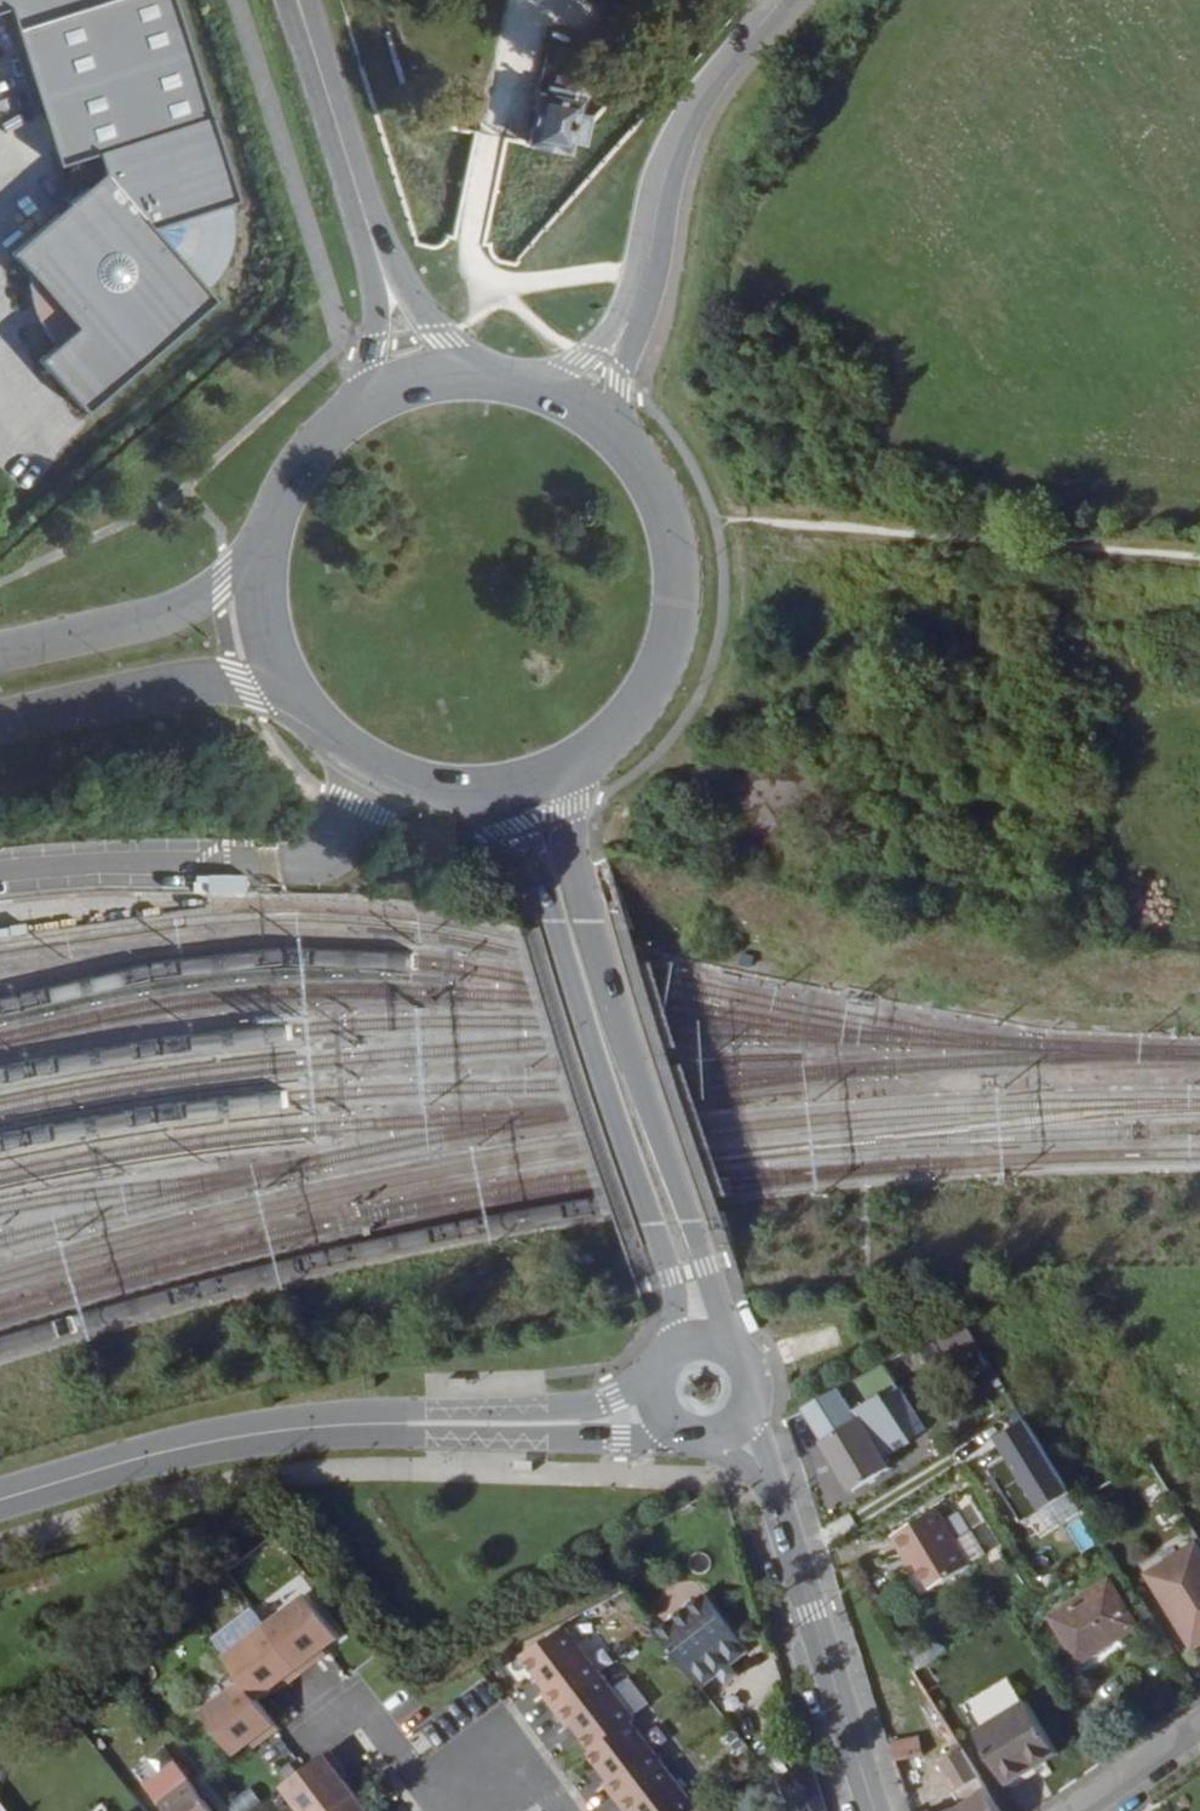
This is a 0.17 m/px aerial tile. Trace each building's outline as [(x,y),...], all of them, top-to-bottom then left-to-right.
[(8,12),(58,169),(97,156),(103,175),(16,252),(41,280),(45,277),(86,323),(40,363),(88,417),(218,303),(210,293),(215,289),(218,285),(222,280),(225,275),(228,270),(230,265),(232,260),(234,254),(236,249),(237,244),(237,238),(237,232),(237,227),(237,221),(235,215),(234,210),(233,208),(240,205),(174,0),(0,0),(0,15),(8,12)] [(538,97),(529,144),(573,153),(575,142),(588,145),(592,126),(593,120),(580,118),(582,105),(574,103),(575,95),(550,91),(549,99),(538,97)] [(916,1350),(925,1367),(953,1352),(944,1334),(916,1350)] [(881,1368),(891,1386),(925,1367),(916,1350),(881,1368)] [(881,1368),(803,1411),(854,1495),(889,1473),(870,1441),(890,1429),(872,1397),(891,1386),(881,1368)] [(1031,1512),(1018,1520),(1031,1542),(1079,1513),(1020,1414),(985,1434),(1031,1512)] [(1015,1518),(1028,1510),(1012,1483),(999,1491),(1015,1518)] [(971,1571),(957,1547),(938,1513),(892,1539),(904,1559),(909,1556),(915,1566),(931,1593),(971,1571)] [(986,1562),(973,1538),(957,1547),(971,1571),(986,1562)] [(1197,1652),(1199,1650),(1199,1542),(1149,1573),(1197,1652)] [(909,1556),(904,1559),(910,1569),(915,1566),(909,1556)] [(1052,1620),(1078,1664),(1136,1629),(1109,1585),(1052,1620)] [(304,1594),(224,1654),(259,1700),(339,1640),(304,1594)] [(704,1597),(659,1633),(704,1691),(732,1669),(750,1655),(704,1597)] [(699,1805),(566,1631),(524,1663),(637,1810),(692,1810),(699,1805)] [(732,1669),(722,1677),(727,1684),(738,1676),(732,1669)] [(239,1758),(278,1727),(240,1680),(201,1711),(239,1758)] [(1024,1707),(1009,1680),(963,1709),(979,1733),(975,1737),(1008,1789),(1059,1758),(1027,1705),(1024,1707)] [(914,1747),(891,1754),(899,1778),(922,1771),(914,1747)] [(963,1753),(941,1767),(964,1808),(959,1810),(999,1810),(963,1753)] [(328,1754),(280,1789),(297,1810),(371,1810),(328,1754)] [(797,1810),(822,1810),(809,1769),(773,1781),(797,1810)] [(192,1785),(162,1806),(166,1810),(212,1810),(192,1785)] [(258,1801),(248,1787),(225,1803),(231,1810),(243,1810),(258,1801)]
